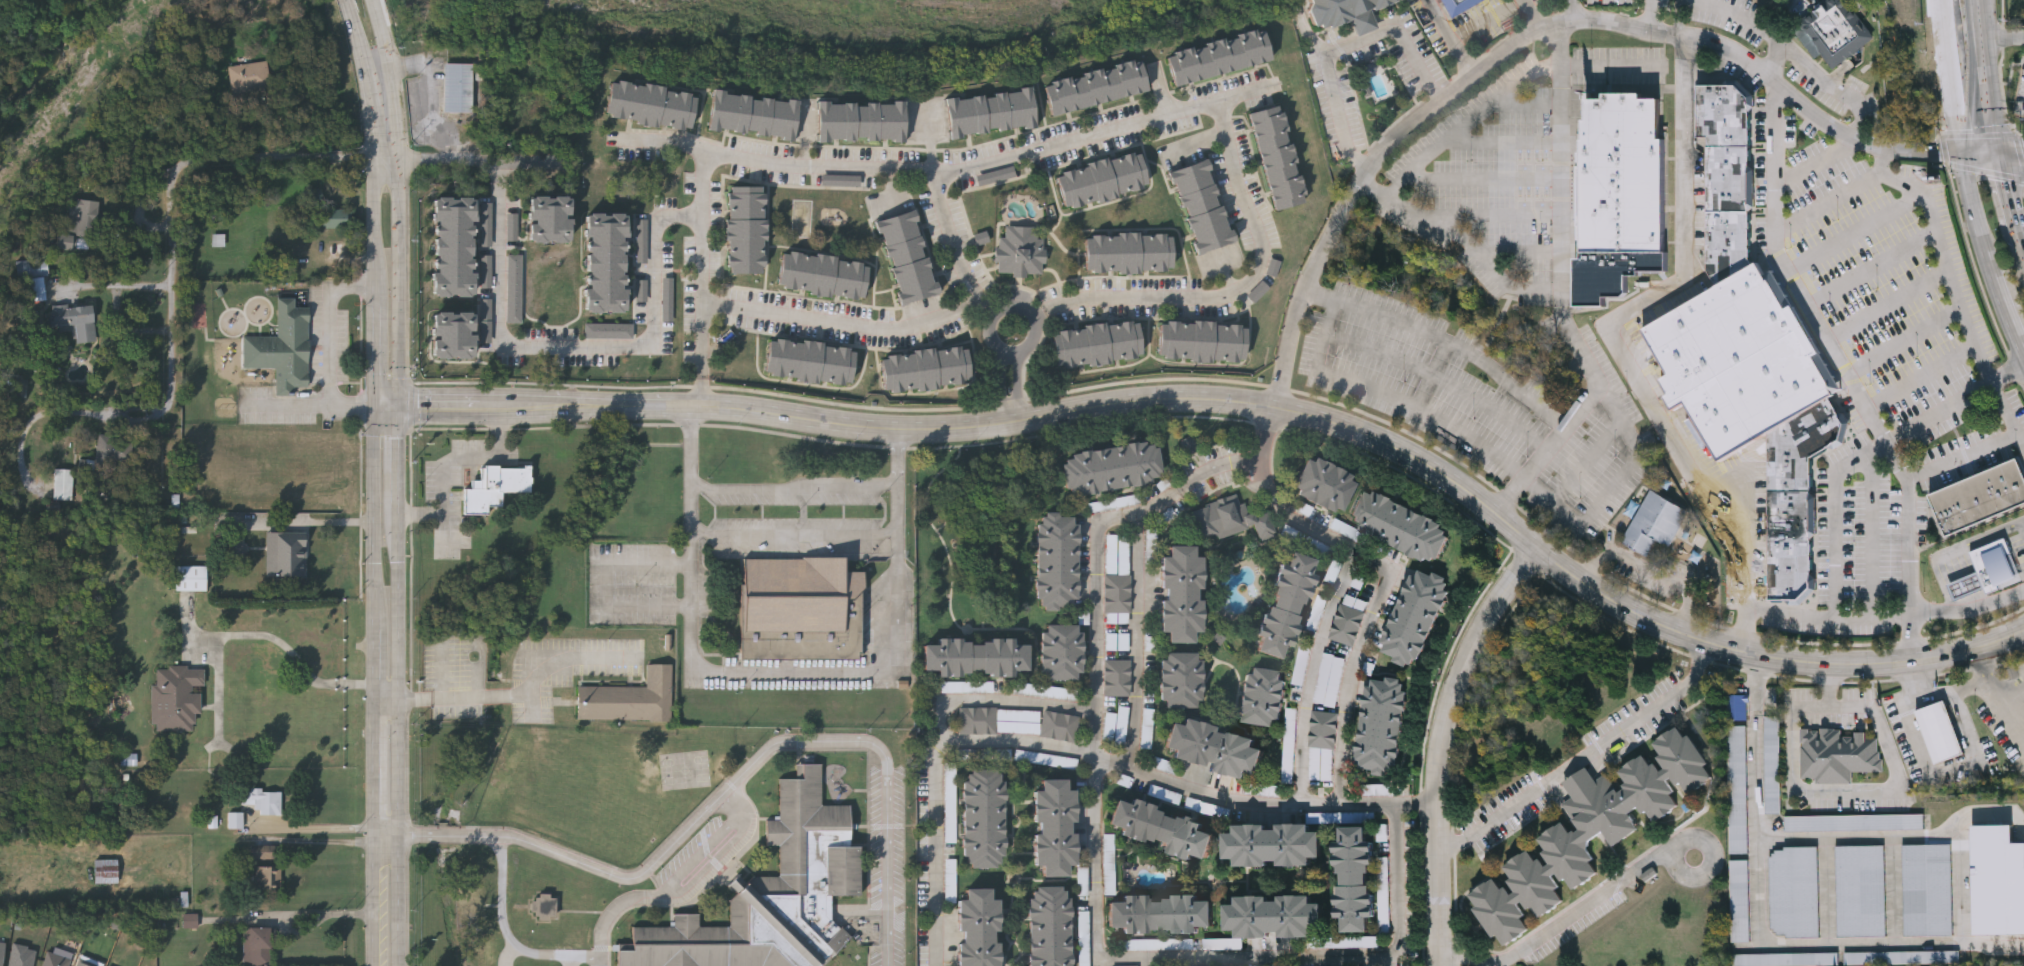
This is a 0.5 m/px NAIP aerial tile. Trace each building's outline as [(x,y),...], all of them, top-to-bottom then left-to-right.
[(1310,1),(1310,0),(1396,0),(1373,9),(1380,27),(1359,35),(1352,16),(1328,26),(1327,24),(1320,27),(1319,22),(1313,25),(1304,3),(1310,1)] [(1451,18),(1441,0),(1484,0),(1451,18)] [(1849,0),(1831,0),(1793,27),(1815,59),(1822,54),(1833,69),(1876,39),(1849,0)] [(1272,59),(1175,84),(1167,52),(1264,27),(1272,59)] [(1148,91),(1051,112),(1044,80),(1141,59),(1148,91)] [(227,65),(266,60),(270,87),(231,92),(227,65)] [(473,113),(474,64),(446,64),(445,113),(473,113)] [(605,116),(611,78),(696,91),(690,129),(605,116)] [(1707,269),(1707,137),(1698,137),(1698,85),(1737,84),(1750,98),(1750,259),(1754,266),(1718,287),(1707,269)] [(946,97),(1031,87),(1036,126),(950,136),(946,97)] [(795,137),(709,129),(712,90),(798,97),(795,137)] [(1588,98),(1606,98),(1606,92),(1643,92),(1643,98),(1660,97),(1661,137),(1665,138),(1665,251),(1668,252),(1668,271),(1641,271),(1640,276),(1629,276),(1629,293),(1624,297),(1607,297),(1606,305),(1579,305),(1578,258),(1584,258),(1583,138),(1586,138),(1585,119),(1588,119),(1588,98)] [(905,100),(905,140),(818,139),(818,100),(905,100)] [(1250,110),(1282,102),(1306,201),(1274,209),(1250,110)] [(1065,207),(1056,170),(1140,150),(1149,187),(1065,207)] [(1234,242),(1198,253),(1172,169),(1208,158),(1234,242)] [(978,176),(980,187),(1017,177),(1014,166),(978,176)] [(862,176),(823,175),(823,186),(861,187),(862,176)] [(727,273),(727,185),(765,185),(765,273),(727,273)] [(572,218),(571,218),(572,198),(531,196),(530,222),(531,223),(530,242),(571,243),(572,218)] [(55,247),(58,218),(69,219),(71,197),(97,200),(92,236),(77,234),(75,250),(55,247)] [(473,222),(476,222),(475,198),(435,199),(435,222),(436,222),(438,273),(434,273),(435,297),(476,296),(475,273),(474,273),(473,222)] [(493,203),(482,203),(482,247),(493,247),(493,203)] [(939,293),(900,304),(877,219),(915,209),(939,293)] [(519,213),(508,214),(508,242),(519,241),(519,213)] [(627,314),(628,289),(624,289),(626,238),(627,238),(628,215),(588,213),(587,238),(590,238),(588,289),(586,289),(586,312),(627,314)] [(345,226),(323,226),(323,217),(345,217),(345,226)] [(638,264),(648,264),(649,220),(638,220),(638,264)] [(1044,275),(998,275),(998,237),(1005,237),(1005,226),(1040,226),(1041,238),(1044,238),(1044,275)] [(1173,271),(1086,272),(1085,233),(1173,233),(1173,271)] [(224,234),(224,245),(213,245),(213,234),(224,234)] [(864,299),(779,289),(783,251),(869,261),(864,299)] [(523,324),(524,255),(508,255),(508,324),(523,324)] [(48,275),(42,275),(44,298),(29,299),(28,277),(17,277),(16,259),(47,257),(48,275)] [(1768,434),(1721,462),(1687,403),(1674,410),(1666,396),(1670,393),(1661,379),(1670,374),(1644,330),(1718,287),(1754,266),(1758,263),(1769,282),(1771,280),(1833,386),(1831,387),(1835,395),(1831,397),(1768,434)] [(663,322),(674,322),(675,278),(664,278),(663,322)] [(1271,288),(1263,281),(1248,296),(1256,304),(1271,288)] [(308,385),(291,385),(291,394),(276,394),(276,367),(243,366),(243,335),(277,335),(278,296),(295,297),(294,306),(309,306),(308,385)] [(481,299),(482,343),(493,343),(492,299),(481,299)] [(92,302),(96,340),(74,343),(73,328),(53,331),(50,306),(92,302)] [(476,359),(476,333),(475,333),(476,314),(435,313),(435,338),(435,358),(476,359)] [(1143,358),(1058,368),(1053,329),(1138,319),(1143,358)] [(1248,324),(1246,362),(1159,358),(1161,320),(1248,324)] [(635,339),(635,324),(586,324),(586,339),(635,339)] [(851,386),(766,375),(771,337),(857,348),(851,386)] [(972,383),(886,392),(882,354),(968,345),(972,383)] [(1768,434),(1831,397),(1846,423),(1841,440),(1811,458),(1812,588),(1800,599),(1770,600),(1768,434)] [(94,470),(98,435),(132,439),(130,463),(117,461),(116,472),(94,470)] [(1187,456),(1200,449),(1192,435),(1180,442),(1187,456)] [(1163,479),(1067,495),(1060,454),(1157,439),(1163,479)] [(1292,491),(1308,454),(1358,476),(1342,513),(1292,491)] [(2016,458),(2023,477),(2023,503),(1945,536),(1928,495),(2016,458)] [(532,492),(532,467),(482,468),(482,481),(473,481),(473,489),(466,489),(466,516),(489,515),(489,507),(504,507),(504,493),(532,492)] [(72,468),(72,499),(54,499),(54,468),(72,468)] [(1364,486),(1453,525),(1437,562),(1348,523),(1364,486)] [(1650,556),(1658,541),(1672,547),(1690,509),(1650,490),(1624,544),(1650,556)] [(1255,524),(1201,542),(1190,509),(1237,494),(1240,503),(1245,501),(1249,516),(1269,509),(1277,534),(1260,540),(1255,524)] [(1037,607),(1038,512),(1078,512),(1077,608),(1037,607)] [(304,532),(304,574),(266,574),(266,532),(304,532)] [(1106,535),(1107,624),(1131,624),(1130,535),(1106,535)] [(2023,579),(1987,593),(1985,587),(1982,588),(1975,591),(1969,594),(1962,596),(1956,598),(1955,599),(1948,582),(1950,582),(1956,579),(1962,577),(1969,574),(1975,571),(1978,570),(1970,551),(2007,536),(2023,579)] [(227,558),(247,558),(247,537),(228,537),(227,558)] [(1161,555),(1168,555),(1168,544),(1194,544),(1194,555),(1202,555),(1202,631),(1194,631),(1194,641),(1168,641),(1168,631),(1161,631),(1161,555)] [(1254,649),(1284,548),(1317,558),(1287,659),(1254,649)] [(744,559),(744,633),(844,633),(844,602),(852,602),(864,590),(864,572),(844,572),(844,560),(744,559)] [(1378,651),(1417,564),(1453,580),(1415,667),(1378,651)] [(206,589),(175,589),(175,565),(206,565),(206,589)] [(1370,602),(1345,594),(1330,638),(1354,647),(1370,602)] [(1042,678),(1043,623),(1082,623),(1082,679),(1042,678)] [(923,643),(937,643),(937,637),(1013,637),(1013,642),(1028,642),(1028,669),(1014,669),(1014,674),(937,674),(937,669),(924,669),(923,643)] [(1162,707),(1162,651),(1202,651),(1202,707),(1162,707)] [(1315,703),(1337,707),(1346,657),(1324,653),(1315,703)] [(1132,661),(1105,660),(1105,696),(1131,696),(1132,661)] [(646,687),(647,664),(672,664),(671,720),(577,719),(578,686),(646,687)] [(204,666),(204,687),(200,687),(200,713),(194,713),(194,730),(152,730),(153,665),(204,666)] [(1240,721),(1246,666),(1286,670),(1280,725),(1240,721)] [(1355,767),(1369,673),(1409,679),(1395,773),(1355,767)] [(1293,684),(1304,685),(1305,675),(1294,674),(1293,684)] [(942,692),(978,693),(978,683),(942,682),(942,692)] [(1729,720),(1729,694),(1748,694),(1748,720),(1729,720)] [(1917,710),(1935,764),(1965,754),(1946,700),(1917,710)] [(1125,743),(1131,708),(1120,706),(1115,742),(1125,743)] [(1042,709),(1042,712),(1078,713),(1078,736),(960,733),(960,707),(1042,709)] [(1283,779),(1293,780),(1297,708),(1287,708),(1283,779)] [(1310,778),(1323,779),(1323,780),(1334,781),(1337,711),(1312,711),(1310,778)] [(1115,738),(1118,714),(1107,712),(1104,737),(1115,738)] [(1781,814),(1766,814),(1765,716),(1781,716),(1781,814)] [(1173,758),(1175,750),(1165,747),(1171,722),(1182,724),(1183,718),(1257,737),(1255,746),(1265,748),(1258,773),(1247,771),(1246,776),(1173,758)] [(1566,783),(1575,826),(1541,833),(1548,865),(1526,850),(1507,866),(1513,893),(1491,879),(1467,899),(1507,947),(1528,930),(1522,902),(1544,917),(1562,902),(1556,874),(1578,889),(1597,874),(1590,843),(1603,832),(1618,849),(1638,818),(1678,809),(1671,778),(1694,793),(1712,778),(1708,759),(1679,724),(1658,742),(1664,770),(1640,754),(1619,787),(1586,766),(1566,783)] [(1749,853),(1730,853),(1729,725),(1747,725),(1749,853)] [(1802,729),(1801,778),(1817,778),(1817,783),(1853,783),(1853,771),(1881,772),(1881,738),(1867,738),(1867,732),(1855,732),(1855,737),(1842,736),(1842,729),(1822,729),(1822,730),(1802,729)] [(1013,760),(1012,749),(975,750),(975,761),(1013,760)] [(136,764),(121,764),(121,754),(136,754),(136,764)] [(851,940),(824,965),(618,965),(618,951),(633,950),(633,927),(675,927),(675,915),(700,915),(700,927),(730,927),(730,902),(737,894),(728,885),(738,874),(747,883),(754,877),(779,876),(779,847),(767,847),(767,820),(780,820),(779,779),(796,779),(796,765),(821,765),(821,806),(850,806),(850,846),(859,846),(859,896),(831,897),(831,918),(851,940)] [(1005,866),(965,866),(963,769),(1004,768),(1005,866)] [(1076,789),(1076,864),(1068,864),(1068,875),(1043,875),(1043,865),(1035,865),(1034,790),(1041,790),(1041,778),(1067,778),(1067,789),(1076,789)] [(947,843),(958,843),(957,784),(946,784),(947,843)] [(258,814),(258,803),(241,803),(241,790),(280,790),(280,814),(258,814)] [(1120,834),(1122,828),(1108,823),(1118,795),(1205,824),(1203,828),(1215,832),(1206,862),(1120,834)] [(228,827),(228,812),(242,812),(242,827),(228,827)] [(1785,815),(1925,814),(1925,830),(1785,831),(1785,815)] [(1235,864),(1235,857),(1225,857),(1225,832),(1234,832),(1234,823),(1311,823),(1311,829),(1322,829),(1321,856),(1312,856),(1312,864),(1235,864)] [(1338,917),(1337,825),(1371,825),(1373,930),(1343,930),(1343,917),(1338,917)] [(2023,934),(2023,843),(2014,843),(2013,825),(1973,825),(1975,934),(2023,934)] [(1886,844),(1888,936),(1839,936),(1838,845),(1886,844)] [(1953,935),(1904,935),(1903,844),(1952,844),(1953,935)] [(270,846),(270,858),(251,858),(251,846),(270,846)] [(1820,936),(1772,937),(1771,847),(1819,847),(1820,936)] [(1390,919),(1389,857),(1379,857),(1380,919),(1390,919)] [(117,883),(94,883),(94,859),(117,859),(117,883)] [(957,859),(947,859),(946,903),(957,903),(957,859)] [(1749,859),(1749,941),(1731,941),(1731,859),(1749,859)] [(279,866),(279,902),(254,903),(254,867),(279,866)] [(1089,896),(1089,876),(1085,876),(1085,868),(1079,868),(1079,896),(1089,896)] [(1070,885),(1071,965),(1030,965),(1029,886),(1070,885)] [(999,933),(999,965),(959,965),(958,899),(965,899),(965,887),(991,887),(991,898),(999,898),(999,933)] [(1108,926),(1108,900),(1122,901),(1122,893),(1198,895),(1198,898),(1213,898),(1213,930),(1123,929),(1123,926),(1108,926)] [(1236,894),(1312,894),(1312,901),(1323,901),(1323,927),(1313,927),(1313,935),(1237,935),(1237,928),(1226,928),(1226,903),(1236,903),(1236,894)] [(558,896),(539,896),(539,901),(532,901),(532,914),(539,915),(539,919),(557,919),(558,896)] [(199,928),(198,914),(185,914),(185,928),(199,928)] [(269,927),(269,965),(243,965),(243,927),(269,927)] [(1358,936),(1357,939),(1343,938),(1343,946),(1370,947),(1371,937),(1358,936)] [(1186,949),(1186,939),(1122,940),(1122,951),(1186,949)] [(35,947),(32,965),(7,965),(11,943),(35,947)] [(1845,951),(1960,949),(1960,962),(1846,964),(1845,951)] [(69,957),(66,965),(41,965),(45,950),(69,957)] [(1840,964),(1768,965),(1732,965),(1732,954),(1840,952),(1840,964)]
